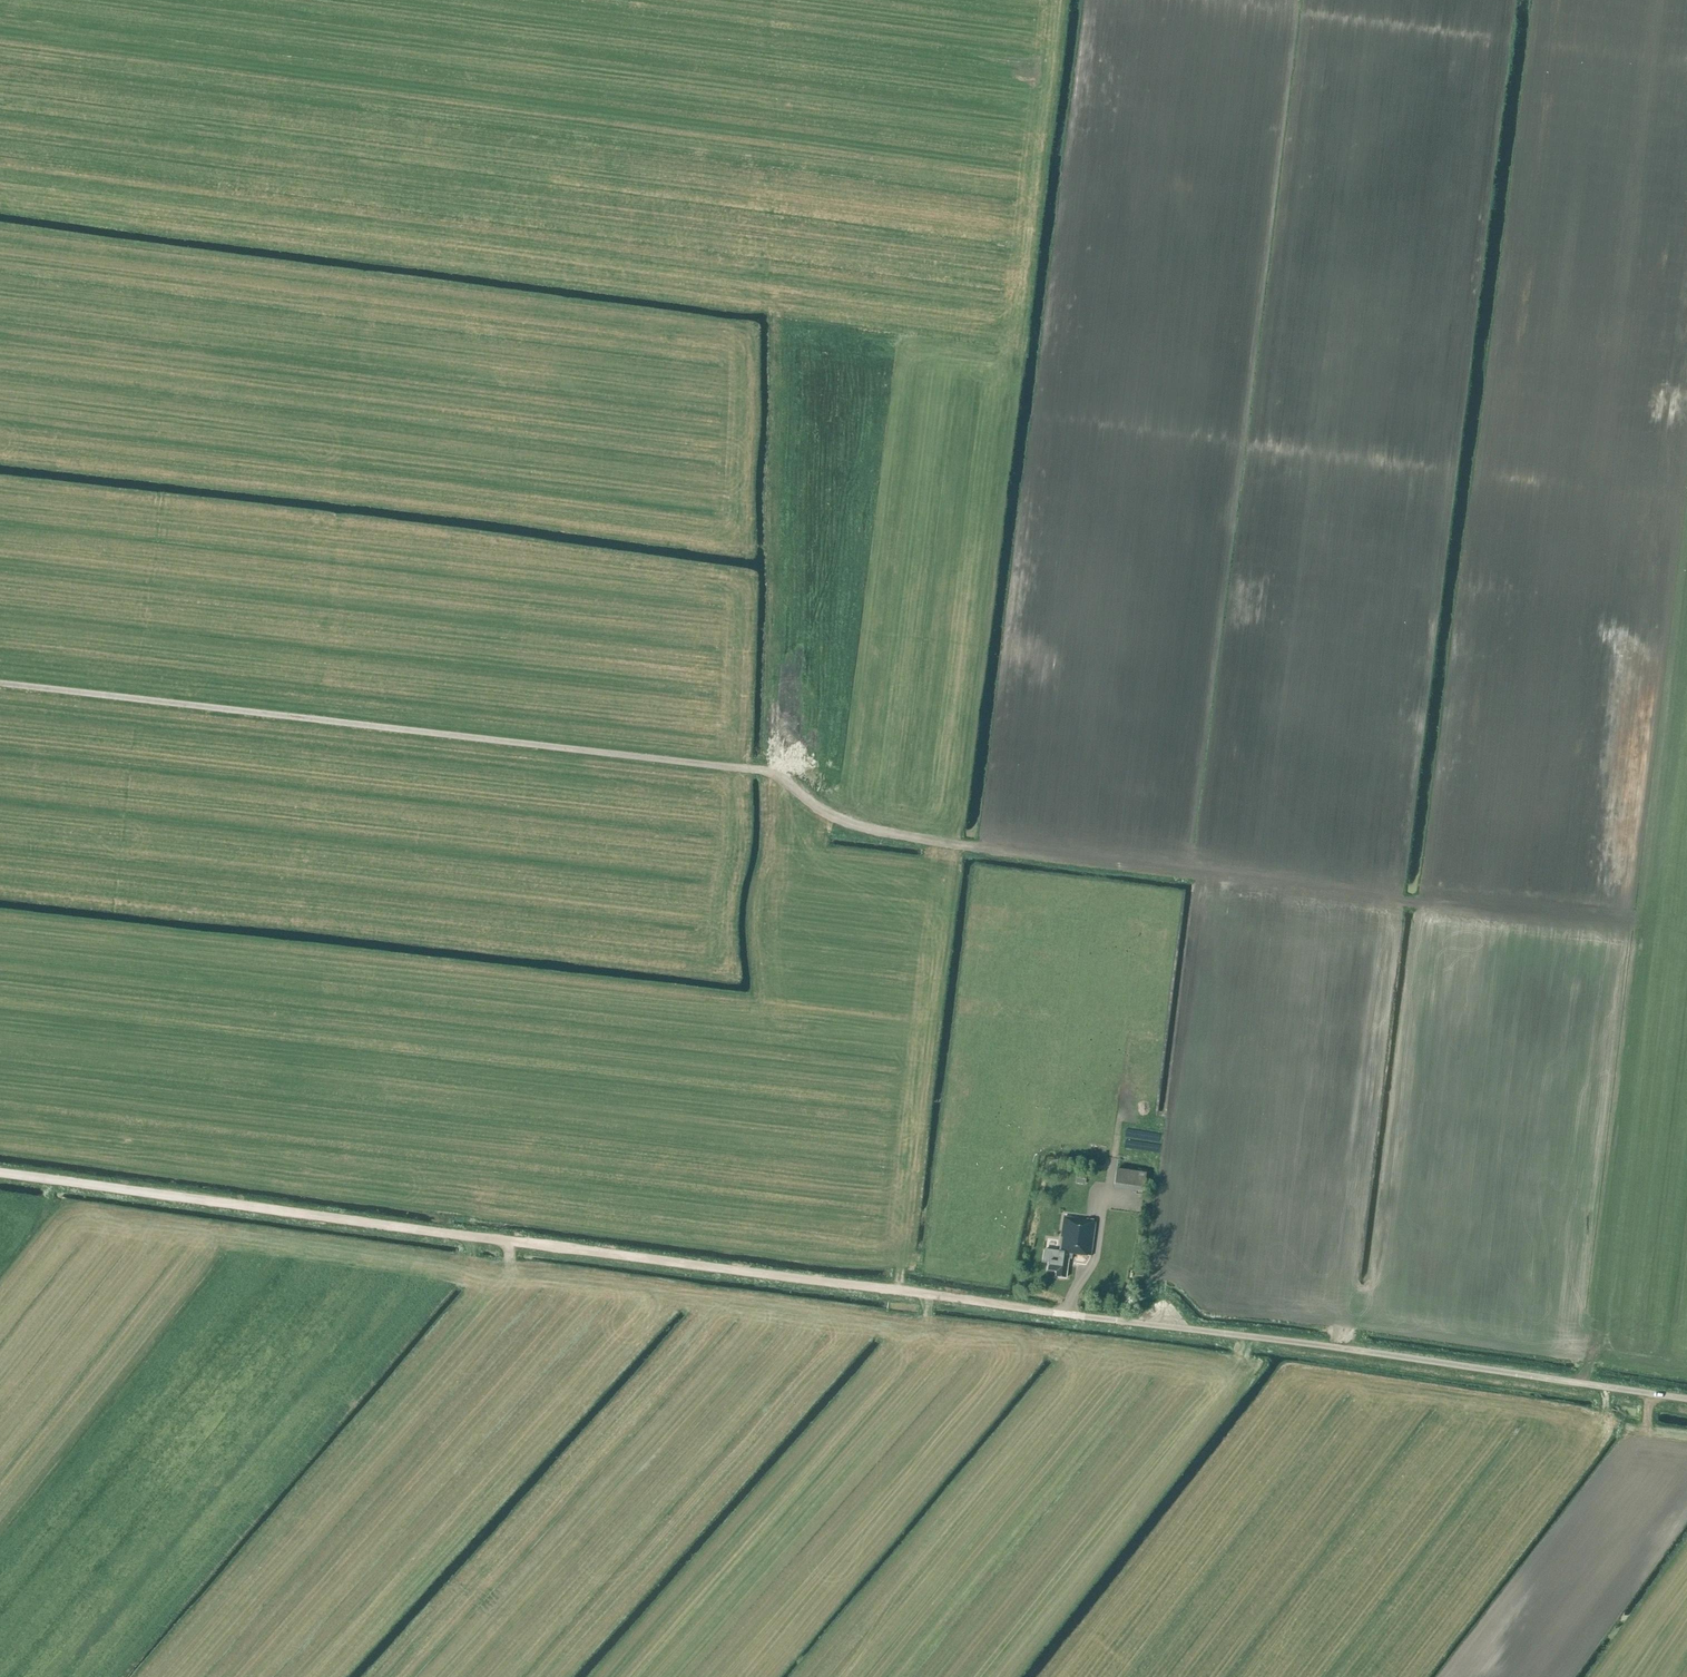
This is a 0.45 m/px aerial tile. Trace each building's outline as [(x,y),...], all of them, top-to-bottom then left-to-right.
[(1087,1176),(1077,1174),(1076,1183),(1085,1185),(1087,1176)] [(1143,1193),(1144,1187),(1114,1183),(1113,1188),(1143,1193)] [(1072,1254),(1090,1257),(1095,1223),(1086,1221),(1086,1220),(1064,1217),(1059,1251),(1044,1249),(1043,1262),(1048,1263),(1047,1271),(1056,1272),(1056,1277),(1066,1278),(1068,1259),(1071,1259),(1072,1254)]
